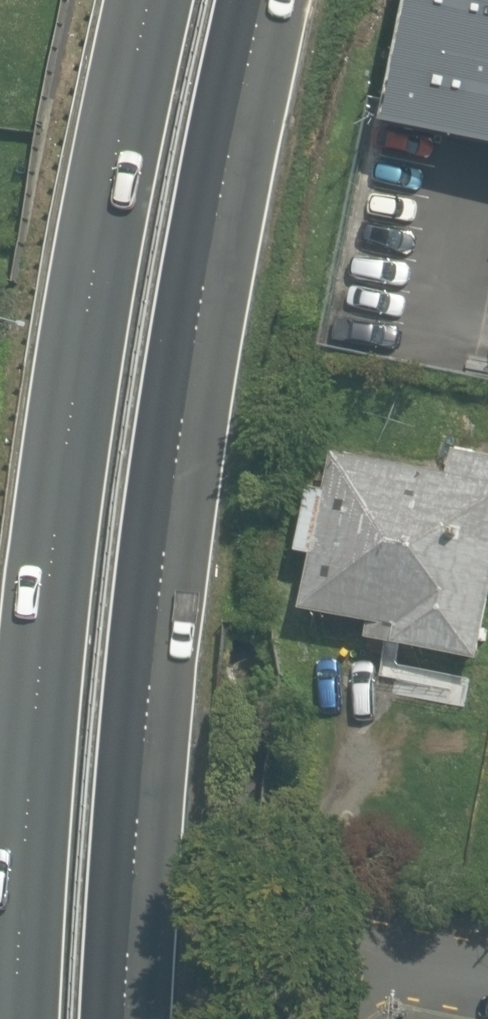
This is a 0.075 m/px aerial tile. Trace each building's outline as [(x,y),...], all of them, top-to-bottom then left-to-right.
[(390,120),(481,138),(487,139),(487,0),(414,0),(390,120)] [(305,612),(373,624),(371,642),(483,663),(487,638),(487,457),(457,451),(451,477),(337,455),(331,494),(313,490),(301,555),(315,558),(305,612)]
